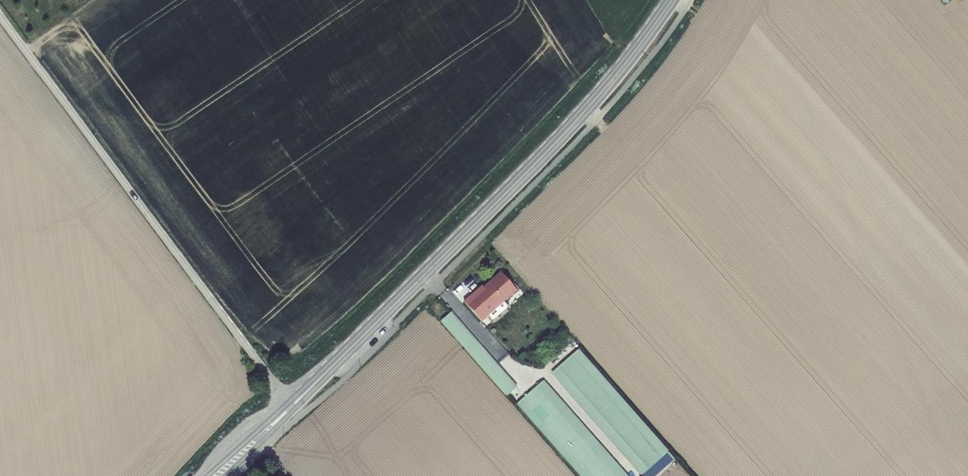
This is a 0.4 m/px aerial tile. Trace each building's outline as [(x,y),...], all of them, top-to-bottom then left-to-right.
[(474,293),(467,298),(484,317),(519,286),(504,269),(475,294),(474,293)] [(454,308),(443,318),(510,393),(520,384),(454,308)] [(582,345),(574,352),(658,447),(666,439),(582,345)] [(658,447),(574,352),(563,361),(647,456),(658,447)] [(647,456),(563,361),(555,369),(639,464),(647,456)] [(538,384),(620,475),(625,475),(631,471),(547,376),(538,384)] [(538,384),(528,393),(601,475),(620,475),(538,384)] [(519,400),(586,475),(601,475),(528,393),(519,400)]
